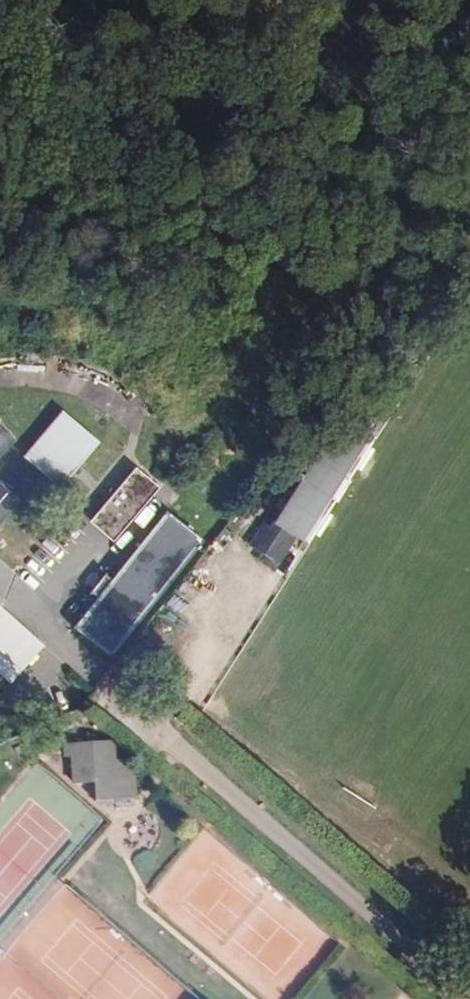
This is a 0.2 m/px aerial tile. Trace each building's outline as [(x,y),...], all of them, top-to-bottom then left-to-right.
[(102,441),(67,412),(32,454),(68,483),(102,441)] [(352,425),(340,422),(269,530),(257,525),(240,550),(253,557),(249,563),(266,573),(284,551),(295,558),(380,425),(363,412),(352,425)] [(18,439),(0,422),(0,459),(18,439)] [(162,487),(139,468),(95,522),(117,541),(162,487)] [(25,500),(0,478),(0,528),(25,500)] [(0,622),(0,685),(6,690),(36,654),(0,622)] [(96,752),(67,755),(71,789),(86,786),(90,810),(109,807),(111,817),(126,814),(122,766),(98,766),(96,752)]
